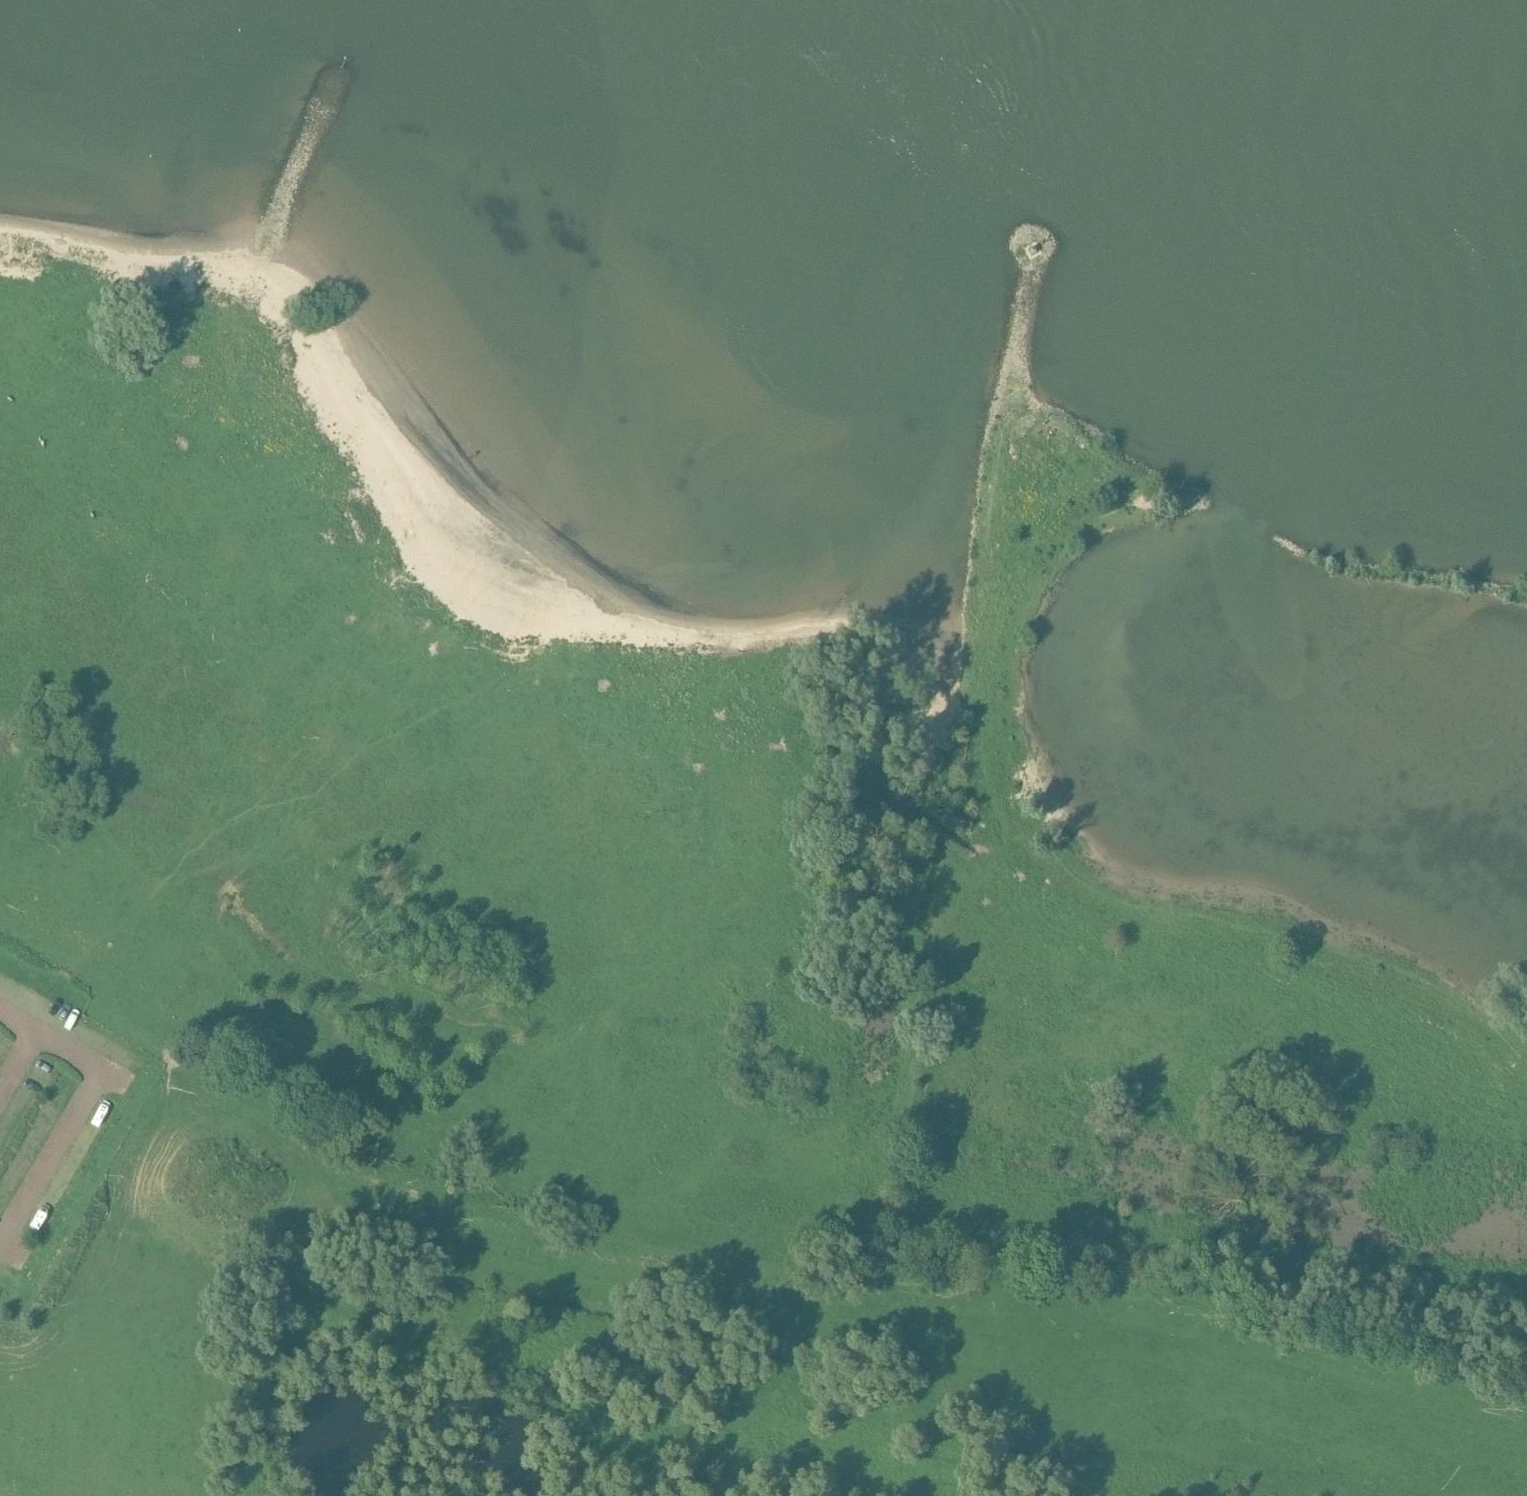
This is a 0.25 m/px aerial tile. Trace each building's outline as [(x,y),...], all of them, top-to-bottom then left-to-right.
[(120,1050),(114,1057),(133,1069),(138,1062),(120,1050)]
